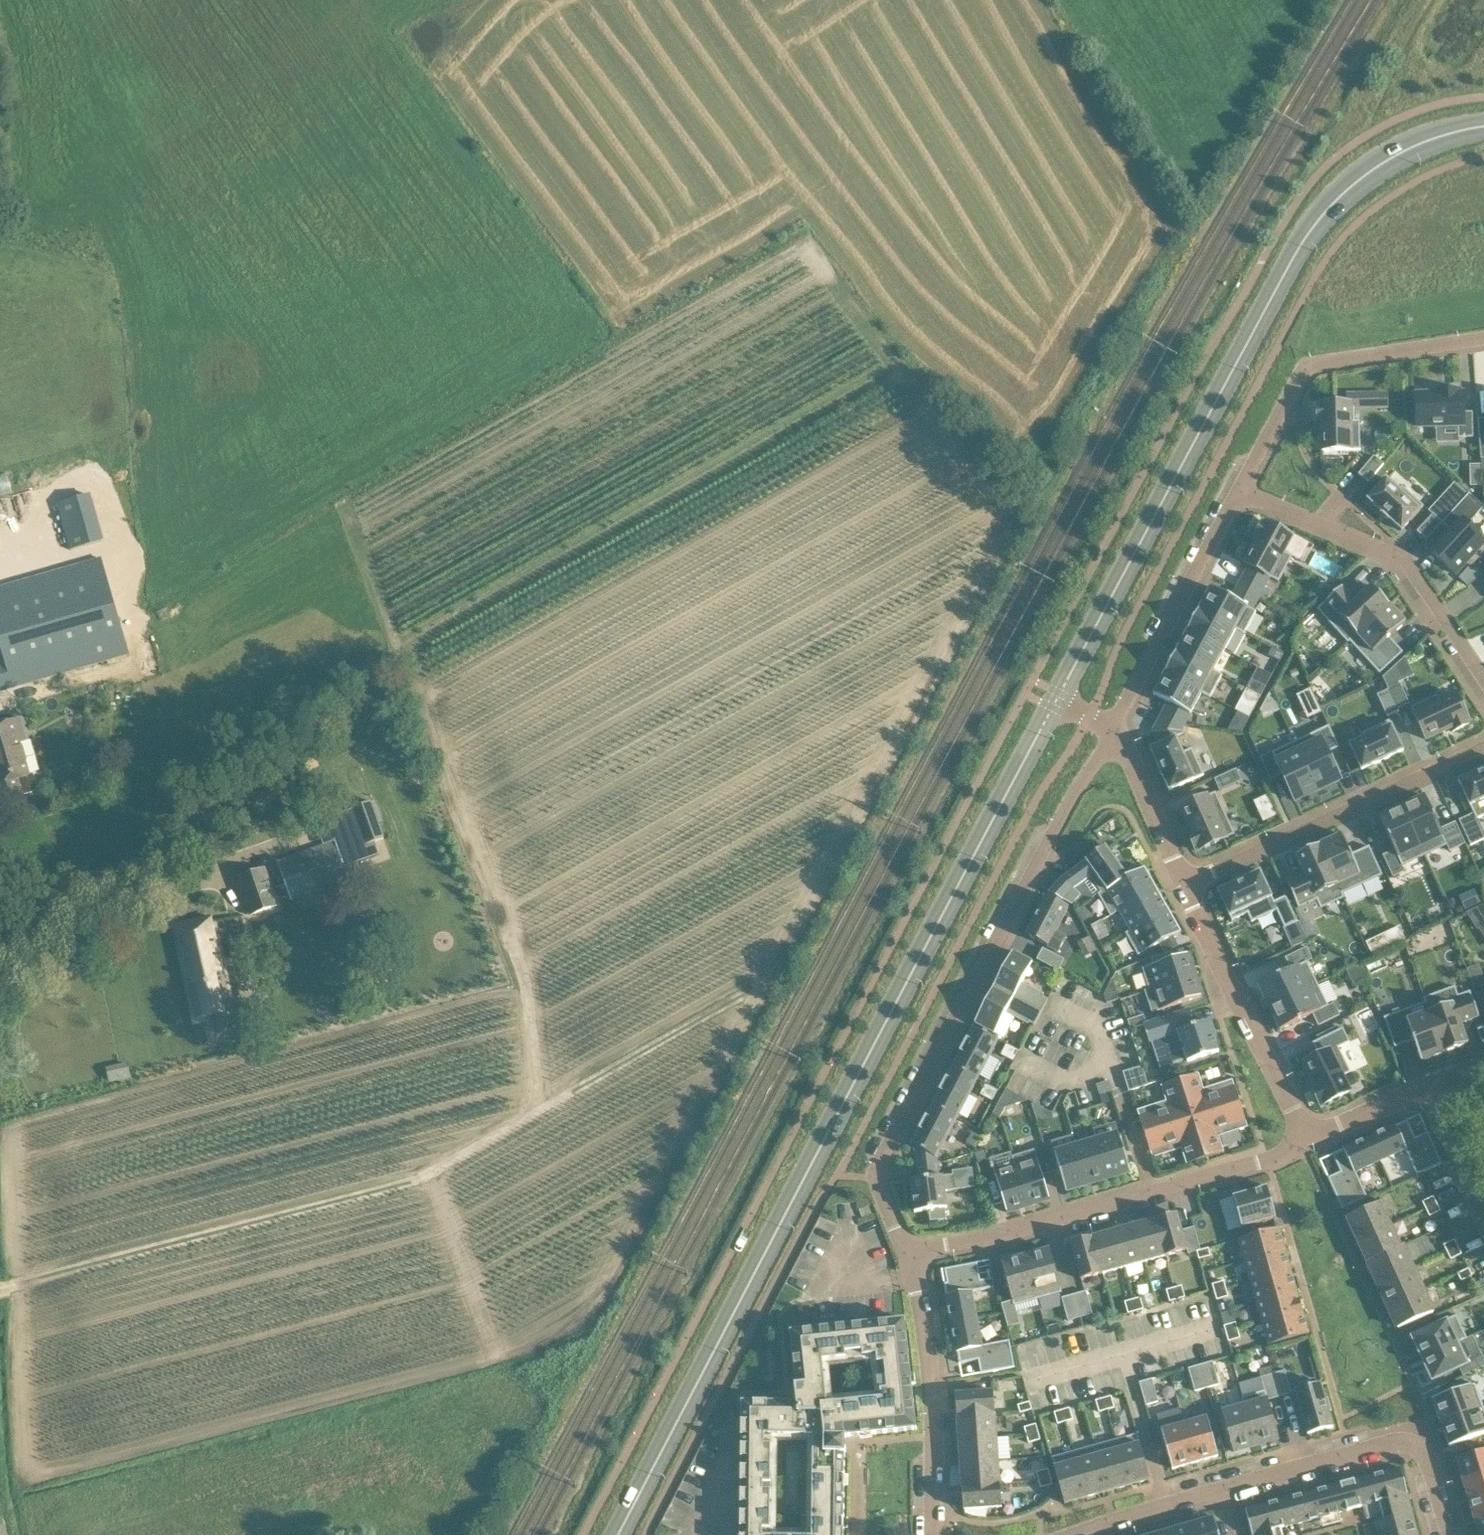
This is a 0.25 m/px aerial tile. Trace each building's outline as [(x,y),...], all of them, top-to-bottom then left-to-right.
[(1437,394),(1416,395),(1417,428),(1458,427),(1458,439),(1472,439),(1472,414),(1463,414),(1463,393),(1460,394),(1460,392),(1446,392),(1446,394),(1441,394),(1441,392),(1437,392),(1437,394)] [(1355,421),(1354,404),(1321,405),(1317,405),(1318,424),(1322,424),(1322,451),(1360,450),(1359,421),(1355,421)] [(1383,464),(1374,456),(1358,474),(1368,482),(1383,464)] [(1481,462),(1469,462),(1469,485),(1481,485),(1481,462)] [(1386,478),(1367,499),(1379,510),(1379,511),(1389,520),(1401,531),(1423,506),(1402,487),(1399,490),(1386,478)] [(1432,553),(1455,574),(1483,542),(1483,539),(1468,524),(1483,507),(1469,494),(1442,523),(1451,532),(1432,553)] [(68,549),(105,542),(97,495),(60,501),(68,549)] [(1442,522),(1433,514),(1417,531),(1426,540),(1442,522)] [(1257,540),(1245,564),(1278,582),(1292,556),(1283,552),(1291,536),(1267,523),(1266,524),(1263,522),(1254,538),(1257,540)] [(0,587),(0,641),(5,660),(0,661),(0,691),(130,653),(101,558),(0,587)] [(1249,594),(1258,599),(1264,588),(1255,584),(1249,594)] [(1349,641),(1389,604),(1372,586),(1355,601),(1342,586),(1317,609),(1348,643),(1350,641),(1349,641)] [(1236,629),(1235,630),(1244,634),(1256,611),(1253,609),(1258,599),(1249,594),(1244,605),(1211,587),(1199,609),(1236,629)] [(1405,622),(1389,604),(1349,641),(1350,641),(1379,674),(1403,652),(1389,638),(1405,622)] [(1236,629),(1199,609),(1198,610),(1187,629),(1188,630),(1225,650),(1235,630),(1236,629)] [(1225,650),(1188,630),(1176,651),(1213,671),(1214,670),(1225,650)] [(1279,661),(1283,654),(1272,648),(1268,656),(1279,661)] [(1213,671),(1176,651),(1176,652),(1175,652),(1165,672),(1202,692),(1201,693),(1210,698),(1222,675),(1214,670),(1213,671)] [(1165,672),(1153,695),(1172,705),(1167,715),(1185,724),(1201,693),(1202,692),(1165,672)] [(1260,696),(1266,686),(1252,679),(1247,689),(1249,690),(1260,696)] [(1400,684),(1388,689),(1399,711),(1410,706),(1400,684)] [(1399,711),(1388,689),(1377,695),(1387,716),(1399,711)] [(1249,718),(1260,696),(1249,690),(1238,712),(1249,718)] [(1437,695),(1411,707),(1426,739),(1450,728),(1452,732),(1469,724),(1467,720),(1468,720),(1456,694),(1440,702),(1437,695)] [(1167,715),(1163,713),(1154,731),(1160,744),(1150,748),(1157,763),(1156,763),(1162,776),(1169,790),(1203,775),(1191,748),(1183,752),(1176,737),(1182,734),(1181,731),(1185,724),(1167,715)] [(0,725),(0,794),(20,789),(22,795),(34,792),(37,787),(34,777),(29,775),(19,742),(24,740),(18,719),(0,725)] [(1388,757),(1403,750),(1389,720),(1363,733),(1365,737),(1349,744),(1361,770),(1376,763),(1389,758),(1388,757)] [(1294,742),(1317,791),(1340,780),(1327,753),(1339,748),(1328,726),(1294,742)] [(1317,791),(1294,742),(1260,758),(1270,780),(1282,774),(1295,801),(1317,791)] [(1470,845),(1483,839),(1483,832),(1478,818),(1483,815),(1483,768),(1473,773),(1458,780),(1473,813),(1459,820),(1470,845)] [(1241,781),(1236,769),(1214,779),(1219,790),(1241,781)] [(1200,850),(1234,834),(1215,792),(1181,808),(1192,832),(1188,834),(1196,851),(1200,850)] [(1424,796),(1402,807),(1424,856),(1447,845),(1449,851),(1465,844),(1455,822),(1440,829),(1424,796)] [(286,859),(277,862),(291,900),(349,879),(345,867),(380,855),(375,842),(384,839),(371,802),(353,808),(354,809),(338,814),(338,815),(346,837),(335,841),(335,842),(324,846),(286,859)] [(1424,856),(1402,807),(1379,817),(1394,850),(1383,855),(1393,877),(1405,871),(1402,866),(1424,856)] [(1341,894),(1342,893),(1382,875),(1369,846),(1351,855),(1341,834),(1319,845),(1341,894)] [(1341,894),(1319,845),(1296,855),(1305,875),(1287,884),(1299,908),(1317,900),(1321,909),(1344,898),(1342,893),(1341,894)] [(1101,892),(1128,877),(1105,846),(1062,877),(1048,892),(1072,905),(1081,895),(1074,889),(1090,877),(1101,892)] [(1128,877),(1101,892),(1098,894),(1110,916),(1119,912),(1157,890),(1144,868),(1128,877)] [(265,869),(239,878),(252,914),(277,905),(265,869)] [(1286,896),(1274,902),(1260,871),(1245,878),(1233,883),(1233,884),(1218,891),(1232,920),(1247,913),(1251,922),(1277,911),(1284,928),(1297,922),(1286,896)] [(1129,931),(1168,909),(1157,890),(1119,912),(1129,931)] [(1025,935),(1058,952),(1066,937),(1055,932),(1068,907),(1046,896),(1025,935)] [(1471,910),(1483,939),(1483,905),(1471,910)] [(1168,909),(1129,931),(1125,933),(1138,956),(1181,932),(1168,909)] [(204,918),(175,925),(182,953),(197,1018),(215,1014),(219,1034),(235,1030),(231,1011),(232,1011),(215,937),(211,917),(204,918)] [(1399,926),(1385,933),(1391,945),(1405,939),(1399,926)] [(1258,985),(1269,1007),(1317,984),(1307,962),(1312,959),(1306,947),(1285,958),(1290,969),(1258,985)] [(1042,948),(1036,960),(1058,971),(1064,960),(1042,948)] [(1012,951),(993,987),(1041,1012),(1048,999),(1043,997),(1044,995),(1021,983),(1032,962),(1012,951)] [(1149,989),(1194,975),(1187,954),(1173,959),(1171,952),(1151,958),(1153,965),(1142,969),(1149,989)] [(1351,980),(1364,975),(1360,963),(1346,969),(1351,980)] [(1474,987),(1483,984),(1483,975),(1481,965),(1468,969),(1474,987)] [(1194,975),(1149,989),(1144,991),(1152,1013),(1201,997),(1194,975)] [(1112,980),(1104,995),(1107,1003),(1118,999),(1112,980)] [(1317,984),(1269,1007),(1280,1030),(1312,1014),(1318,1026),(1339,1015),(1334,1003),(1328,1006),(1317,984)] [(1029,1022),(1034,1025),(1041,1012),(993,987),(974,1023),(995,1033),(1006,1013),(1028,1024),(1029,1022)] [(1455,987),(1423,998),(1425,1003),(1426,1002),(1444,1053),(1468,1044),(1460,1023),(1479,1017),(1470,991),(1458,996),(1455,987)] [(1425,1003),(1384,1018),(1395,1047),(1413,1040),(1421,1061),(1444,1053),(1426,1002),(1425,1003)] [(1189,1009),(1147,1023),(1143,1024),(1144,1025),(1149,1042),(1164,1037),(1173,1064),(1187,1059),(1187,1062),(1219,1051),(1209,1021),(1194,1026),(1189,1009)] [(1130,1029),(1144,1025),(1143,1024),(1147,1023),(1144,1015),(1127,1020),(1130,1029)] [(952,1066),(978,1079),(998,1040),(973,1026),(952,1066)] [(1319,1055),(1304,1063),(1316,1087),(1312,1089),(1320,1106),(1350,1092),(1342,1076),(1351,1072),(1338,1047),(1350,1042),(1343,1028),(1313,1043),(1319,1055)] [(1008,1045),(1003,1054),(1014,1060),(1018,1051),(1008,1045)] [(952,1066),(931,1105),(957,1118),(978,1079),(952,1066)] [(1179,1079),(1192,1119),(1240,1103),(1232,1080),(1203,1089),(1198,1073),(1179,1079)] [(1126,1083),(1129,1091),(1148,1085),(1146,1078),(1126,1083)] [(1137,1110),(1145,1134),(1192,1119),(1179,1079),(1161,1085),(1166,1101),(1137,1110)] [(1107,1082),(1097,1085),(1100,1094),(1110,1091),(1107,1082)] [(987,1085),(982,1094),(993,1100),(997,1091),(987,1085)] [(998,1103),(992,1114),(1000,1118),(1005,1107),(998,1103)] [(1240,1103),(1192,1119),(1205,1158),(1224,1152),(1219,1136),(1247,1127),(1240,1103)] [(1034,1104),(1031,1105),(1037,1123),(1053,1118),(1052,1113),(1034,1104)] [(910,1144),(915,1146),(936,1158),(957,1118),(931,1105),(910,1144)] [(1086,1110),(1079,1112),(1081,1120),(1088,1118),(1086,1110)] [(1186,1164),(1205,1158),(1192,1119),(1145,1134),(1152,1158),(1181,1149),(1186,1164)] [(1442,1163),(1428,1132),(1415,1138),(1407,1121),(1396,1126),(1396,1125),(1388,1128),(1369,1137),(1380,1161),(1405,1149),(1417,1175),(1442,1163)] [(980,1136),(973,1133),(967,1143),(974,1147),(980,1136)] [(1097,1140),(1108,1178),(1130,1172),(1119,1134),(1097,1140)] [(1342,1209),(1367,1198),(1355,1172),(1380,1161),(1369,1137),(1343,1149),(1344,1150),(1333,1155),(1340,1172),(1328,1178),(1342,1209)] [(1087,1184),(1108,1178),(1097,1140),(1076,1147),(1087,1184)] [(936,1158),(915,1146),(919,1179),(910,1181),(914,1212),(929,1210),(930,1221),(946,1219),(945,1208),(947,1208),(945,1191),(974,1187),(972,1172),(939,1177),(936,1158)] [(1087,1184),(1076,1147),(1055,1153),(1066,1191),(1087,1184)] [(984,1150),(974,1153),(977,1163),(987,1160),(984,1150)] [(1034,1150),(1013,1156),(1028,1206),(1049,1199),(1034,1150)] [(1006,1212),(1028,1206),(1013,1156),(1012,1157),(1015,1166),(994,1172),(1006,1212)] [(1267,1187),(1233,1197),(1242,1228),(1276,1218),(1267,1187)] [(1422,1202),(1426,1209),(1437,1204),(1433,1196),(1422,1202)] [(1356,1241),(1391,1225),(1381,1202),(1346,1218),(1356,1241)] [(1437,1204),(1426,1209),(1429,1216),(1440,1211),(1437,1204)] [(1177,1213),(1155,1219),(1166,1256),(1187,1250),(1181,1231),(1177,1213)] [(1155,1219),(1134,1225),(1145,1262),(1166,1256),(1155,1219)] [(1145,1262),(1134,1225),(1113,1231),(1123,1268),(1145,1262)] [(1366,1262),(1402,1246),(1402,1245),(1401,1246),(1391,1225),(1356,1241),(1366,1262)] [(1194,1227),(1181,1231),(1187,1250),(1188,1254),(1197,1251),(1200,1250),(1194,1227)] [(1244,1260),(1285,1249),(1279,1228),(1238,1239),(1244,1260)] [(1113,1231),(1092,1237),(1102,1274),(1123,1268),(1113,1231)] [(1102,1274),(1092,1237),(1071,1243),(1081,1279),(1102,1274)] [(1447,1252),(1458,1247),(1454,1240),(1443,1245),(1447,1252)] [(1413,1269),(1402,1246),(1366,1262),(1367,1263),(1368,1262),(1378,1284),(1413,1269)] [(1447,1252),(1451,1259),(1461,1254),(1458,1247),(1447,1252)] [(1200,1250),(1197,1251),(1199,1259),(1210,1256),(1208,1248),(1200,1250)] [(1026,1256),(1038,1299),(1062,1292),(1050,1249),(1026,1256)] [(1250,1282),(1291,1270),(1285,1249),(1244,1260),(1250,1282)] [(1038,1299),(1026,1256),(1001,1262),(1012,1300),(1001,1304),(1008,1327),(1020,1323),(1015,1305),(1038,1299)] [(946,1295),(951,1324),(977,1319),(972,1292),(994,1288),(993,1278),(980,1281),(977,1263),(944,1269),(947,1283),(945,1283),(947,1295),(946,1295)] [(1472,1276),(1468,1268),(1458,1274),(1461,1281),(1472,1276)] [(1388,1306),(1423,1291),(1413,1269),(1378,1284),(1388,1306)] [(1291,1270),(1250,1282),(1256,1303),(1297,1291),(1291,1270)] [(1214,1292),(1226,1289),(1224,1281),(1212,1284),(1214,1292)] [(1182,1286),(1174,1288),(1177,1299),(1185,1297),(1182,1286)] [(1177,1299),(1174,1288),(1166,1290),(1169,1302),(1177,1299)] [(1214,1292),(1216,1300),(1228,1296),(1226,1289),(1214,1292)] [(1074,1294),(1080,1317),(1092,1314),(1086,1291),(1074,1294)] [(1262,1324),(1303,1312),(1297,1291),(1256,1303),(1262,1324)] [(1423,1291),(1388,1306),(1398,1328),(1433,1313),(1423,1291)] [(1080,1317),(1074,1294),(1062,1298),(1068,1321),(1080,1317)] [(1140,1297),(1132,1300),(1136,1311),(1143,1309),(1140,1297)] [(1136,1311),(1132,1300),(1125,1302),(1128,1314),(1136,1311)] [(1303,1312),(1262,1324),(1268,1345),(1309,1334),(1303,1312)] [(1458,1342),(1458,1343),(1467,1339),(1456,1315),(1411,1337),(1421,1359),(1458,1342)] [(796,1402),(742,1401),(740,1534),(844,1534),(845,1454),(846,1454),(846,1437),(917,1430),(905,1319),(790,1332),(796,1385),(795,1385),(796,1402)] [(982,1345),(977,1319),(951,1324),(956,1352),(958,1352),(960,1364),(978,1360),(981,1374),(1014,1367),(1011,1347),(1009,1340),(982,1345)] [(1224,1326),(1226,1334),(1238,1330),(1236,1323),(1224,1326)] [(1240,1338),(1238,1330),(1226,1334),(1228,1341),(1240,1338)] [(1421,1359),(1432,1382),(1468,1364),(1458,1343),(1458,1342),(1421,1359)] [(1219,1384),(1212,1361),(1200,1365),(1207,1388),(1219,1384)] [(1207,1388),(1200,1365),(1188,1368),(1195,1391),(1207,1388)] [(1273,1374),(1280,1397),(1291,1394),(1285,1371),(1273,1374)] [(1268,1400),(1280,1397),(1273,1374),(1261,1377),(1265,1391),(1242,1397),(1243,1402),(1244,1402),(1256,1445),(1279,1439),(1268,1400)] [(1158,1402),(1152,1379),(1143,1381),(1139,1382),(1146,1405),(1158,1402)] [(1308,1435),(1333,1427),(1328,1412),(1331,1411),(1328,1398),(1325,1399),(1320,1383),(1295,1390),(1308,1435)] [(1432,1399),(1441,1423),(1483,1407),(1475,1384),(1432,1399)] [(955,1394),(957,1417),(995,1414),(993,1391),(955,1394)] [(1111,1396),(1103,1398),(1107,1410),(1114,1408),(1111,1396)] [(1096,1401),(1099,1412),(1107,1410),(1103,1398),(1096,1401)] [(1018,1405),(1020,1413),(1032,1410),(1029,1402),(1018,1405)] [(1256,1445),(1244,1402),(1243,1402),(1221,1408),(1233,1452),(1256,1445)] [(1441,1423),(1449,1446),(1483,1433),(1483,1409),(1483,1407),(1441,1423)] [(1070,1408),(1062,1410),(1065,1422),(1073,1420),(1070,1408)] [(1065,1422),(1062,1410),(1054,1412),(1057,1424),(1065,1422)] [(997,1437),(995,1414),(957,1417),(959,1440),(997,1437)] [(1184,1424),(1195,1463),(1218,1456),(1207,1417),(1184,1424)] [(1024,1427),(1026,1435),(1038,1432),(1036,1424),(1024,1427)] [(1195,1463),(1184,1424),(1161,1430),(1172,1469),(1195,1463)] [(1038,1432),(1026,1435),(1029,1443),(1040,1440),(1038,1432)] [(1115,1440),(1128,1486),(1150,1480),(1137,1434),(1115,1440)] [(959,1440),(960,1463),(998,1461),(997,1437),(959,1440)] [(1115,1440),(1094,1446),(1107,1492),(1128,1486),(1115,1440)] [(1107,1492),(1094,1446),(1073,1452),(1086,1498),(1107,1492)] [(1483,1473),(1483,1451),(1456,1459),(1462,1480),(1483,1473)] [(1073,1452),(1052,1458),(1064,1504),(1086,1498),(1073,1452)] [(960,1463),(962,1486),(1000,1484),(998,1461),(960,1463)] [(1379,1502),(1383,1518),(1412,1511),(1400,1468),(1359,1479),(1354,1480),(1352,1481),(1359,1508),(1362,1507),(1361,1507),(1364,1506),(1379,1502)] [(1048,1469),(1036,1472),(1039,1480),(1050,1477),(1048,1469)] [(1468,1500),(1483,1496),(1483,1473),(1462,1480),(1468,1500)] [(1050,1477),(1039,1480),(1041,1488),(1052,1485),(1050,1477)] [(1340,1484),(1291,1497),(1298,1524),(1347,1511),(1350,1510),(1355,1509),(1359,1508),(1352,1481),(1347,1482),(1342,1483),(1340,1484)] [(1000,1484),(962,1486),(964,1510),(1002,1507),(1000,1484)] [(1475,1521),(1483,1518),(1483,1496),(1468,1500),(1475,1521)] [(1291,1497),(1245,1509),(1252,1534),(1283,1534),(1281,1528),(1298,1524),(1291,1497)] [(1378,1534),(1418,1534),(1412,1511),(1383,1518),(1383,1520),(1375,1522),(1378,1534)] [(1192,1524),(1195,1534),(1219,1534),(1214,1517),(1192,1524)] [(1475,1521),(1479,1534),(1483,1534),(1483,1518),(1475,1521)] [(1170,1530),(1172,1534),(1195,1534),(1192,1524),(1170,1530)]
